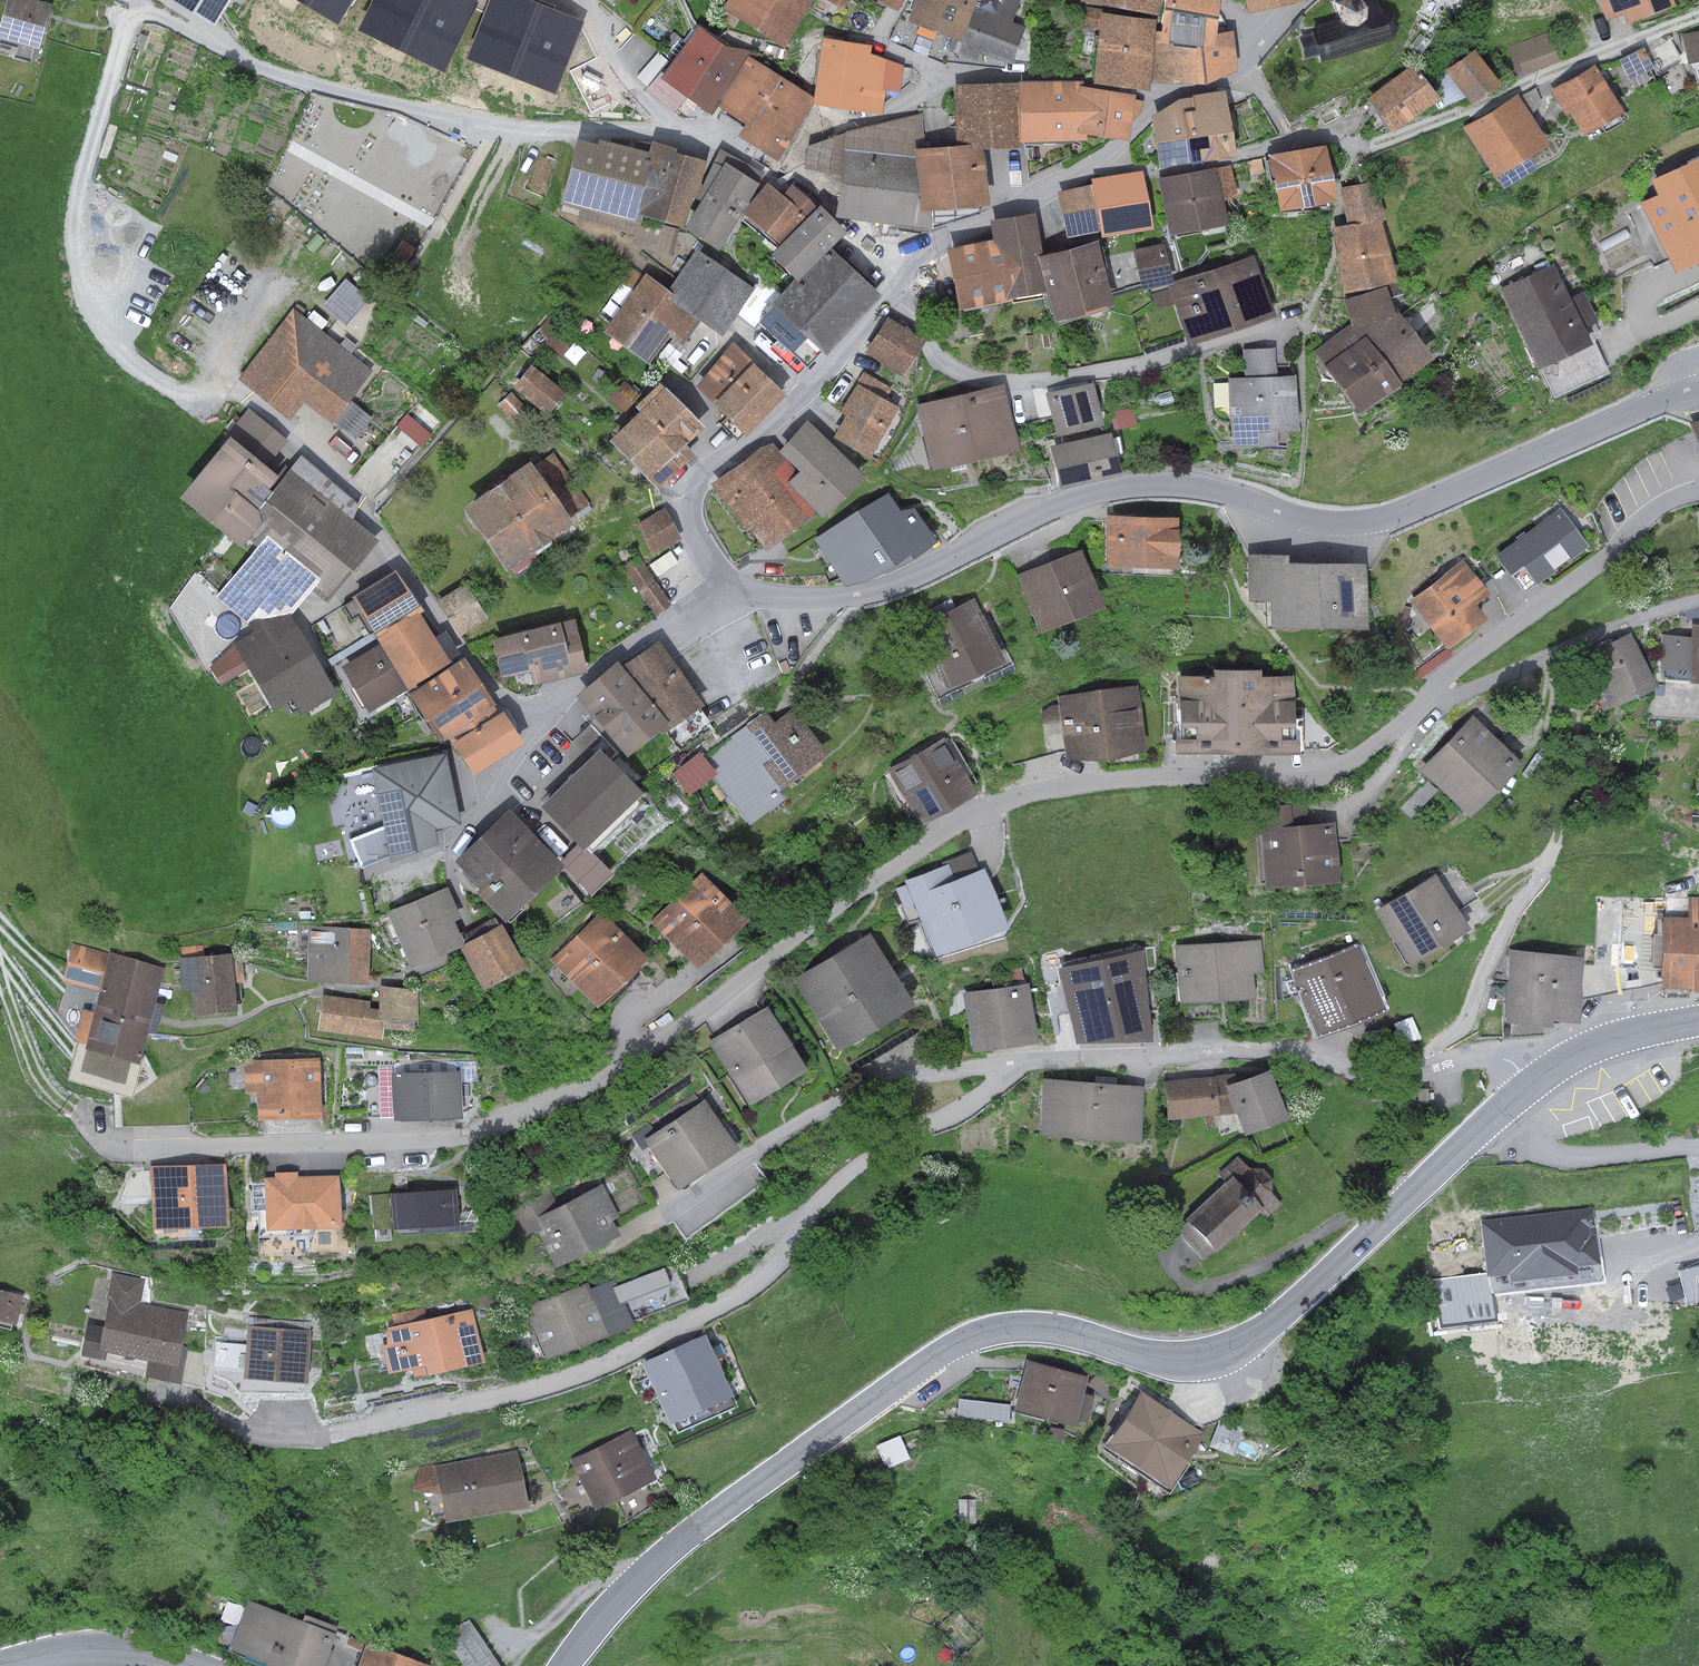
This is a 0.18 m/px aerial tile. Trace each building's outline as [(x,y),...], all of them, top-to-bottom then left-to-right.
[(38,0),(5,0),(4,3),(0,19),(0,37),(37,47),(50,3),(38,0)] [(210,26),(227,0),(172,0),(210,26)] [(339,24),(352,0),(296,0),(339,24)] [(474,0),(373,0),(358,31),(443,72),(477,1),(474,0)] [(532,0),(489,0),(466,60),(556,93),(583,19),(532,0)] [(720,6),(782,46),(812,0),(724,0),(720,6)] [(893,10),(899,0),(876,0),(893,10)] [(905,20),(957,40),(971,4),(973,0),(913,0),(905,20)] [(971,4),(957,40),(952,52),(975,61),(978,52),(1010,64),(1024,28),(1011,23),(1019,2),(1014,0),(998,0),(994,12),(971,4)] [(1080,0),(1155,15),(1158,0),(1080,0)] [(1160,31),(1158,39),(1198,45),(1211,47),(1213,33),(1218,0),(1164,0),(1160,31)] [(1245,12),(1297,0),(1242,0),(1245,12)] [(1361,12),(1362,12),(1360,0),(1336,0),(1333,3),(1334,14),(1339,18),(1310,27),(1312,33),(1298,37),(1304,57),(1317,53),(1319,60),(1391,39),(1397,26),(1394,17),(1384,12),(1381,6),(1361,12)] [(1605,20),(1622,13),(1626,24),(1673,5),(1671,0),(1597,0),(1605,20)] [(1155,19),(1100,13),(1091,82),(1147,89),(1148,83),(1154,31),(1155,19)] [(677,53),(727,86),(745,59),(695,26),(677,53)] [(1198,45),(1203,84),(1236,71),(1232,30),(1213,33),(1211,47),(1198,45)] [(1203,84),(1198,45),(1158,39),(1160,31),(1154,31),(1148,83),(1203,84)] [(1681,35),(1688,64),(1698,61),(1698,63),(1698,31),(1681,35)] [(1548,33),(1512,46),(1523,75),(1558,62),(1548,33)] [(871,45),(820,37),(811,97),(810,103),(812,104),(880,114),(883,90),(898,92),(902,65),(869,53),(871,45)] [(1681,59),(1670,40),(1648,52),(1659,72),(1681,59)] [(1643,48),(1618,60),(1628,79),(1652,68),(1643,48)] [(1473,49),(1444,69),(1468,103),(1497,83),(1473,49)] [(727,86),(677,53),(663,74),(658,71),(645,91),(676,112),(685,98),(709,113),(714,105),(727,86)] [(748,127),(781,77),(747,55),(745,59),(727,86),(714,105),(743,123),(748,127)] [(1594,64),(1550,89),(1565,115),(1569,112),(1581,134),(1622,110),(1594,64)] [(1413,65),(1368,97),(1391,130),(1436,98),(1413,65)] [(748,127),(743,123),(735,135),(774,161),(812,104),(810,103),(811,97),(781,77),(748,127)] [(1017,82),(953,84),(953,112),(953,146),(980,143),(981,147),(1020,146),(1019,141),(1017,82)] [(1073,133),(1080,86),(1079,82),(1017,82),(1019,141),(1085,140),(1083,134),(1073,133)] [(1073,133),(1083,134),(1126,140),(1133,93),(1080,86),(1073,133)] [(1224,91),(1177,99),(1150,116),(1156,166),(1234,156),(1224,91)] [(1516,95),(1463,128),(1493,176),(1547,143),(1516,95)] [(953,112),(922,114),(924,148),(953,146),(953,112)] [(842,148),(913,157),(912,150),(924,148),(922,114),(843,133),(807,146),(802,169),(838,176),(842,148)] [(630,213),(646,152),(596,139),(595,144),(574,139),(557,203),(579,209),(577,220),(635,235),(632,245),(674,256),(682,227),(630,213)] [(630,213),(682,227),(690,197),(695,198),(705,160),(673,152),(675,148),(649,141),(646,152),(630,213)] [(924,148),(912,150),(913,157),(918,211),(930,210),(986,204),(981,147),(980,143),(953,146),(924,148)] [(1324,145),(1267,155),(1277,210),(1334,200),(1324,145)] [(842,148),(838,176),(832,215),(929,227),(930,210),(918,211),(913,157),(842,148)] [(762,173),(719,149),(683,225),(717,250),(762,173)] [(1639,202),(1673,272),(1698,260),(1698,156),(1650,180),(1657,194),(1639,202)] [(1164,210),(1222,199),(1236,196),(1230,165),(1158,178),(1164,210)] [(1091,184),(1099,232),(1100,235),(1149,227),(1139,172),(1090,180),(1091,184)] [(1376,182),(1340,189),(1347,225),(1381,219),(1383,218),(1376,182)] [(780,195),(768,183),(741,210),(777,245),(814,207),(791,184),(780,195)] [(1099,232),(1091,184),(1057,190),(1065,238),(1099,232)] [(1222,199),(1164,210),(1168,235),(1227,224),(1222,199)] [(844,231),(816,204),(814,207),(777,245),(768,254),(796,280),(828,247),(844,231)] [(992,239),(1003,300),(1046,293),(1038,257),(1040,256),(1033,212),(989,220),(992,239)] [(1347,225),(1331,228),(1344,291),(1393,282),(1381,219),(1347,225)] [(1003,300),(992,239),(945,247),(955,309),(1003,300)] [(1040,256),(1038,257),(1046,293),(1054,326),(1083,317),(1082,312),(1110,303),(1097,241),(1040,256)] [(1162,243),(1131,250),(1140,289),(1170,282),(1162,243)] [(880,296),(828,247),(796,280),(772,304),(759,322),(804,365),(819,350),(823,354),(880,296)] [(753,290),(697,249),(666,290),(663,294),(700,321),(719,335),(734,315),(753,290)] [(1253,255),(1168,284),(1169,288),(1151,294),(1156,309),(1173,304),(1187,344),(1273,315),(1253,255)] [(1554,264),(1500,289),(1536,367),(1589,343),(1582,327),(1597,321),(1580,283),(1565,290),(1554,264)] [(666,290),(644,273),(601,330),(647,364),(668,335),(682,345),(700,321),(663,294),(666,290)] [(1351,322),(1394,307),(1386,286),(1344,299),(1351,322)] [(753,290),(734,315),(753,329),(759,322),(772,304),(753,290)] [(1394,307),(1351,322),(1396,382),(1431,358),(1394,307)] [(372,370),(291,308),(237,378),(289,418),(303,401),(331,423),(372,370)] [(923,340),(886,316),(864,352),(901,375),(923,340)] [(576,337),(549,318),(539,331),(548,337),(545,342),(562,355),(576,337)] [(1396,382),(1351,322),(1312,351),(1359,414),(1398,385),(1396,382)] [(711,403),(751,362),(733,344),(692,384),(711,403)] [(1243,349),(1245,378),(1274,377),(1278,377),(1276,347),(1243,349)] [(743,434),(783,394),(751,362),(711,403),(743,434)] [(564,391),(530,364),(512,387),(546,414),(564,391)] [(893,388),(863,371),(840,412),(845,414),(832,437),(868,458),(897,407),(885,401),(893,388)] [(1278,377),(1274,377),(1277,433),(1300,432),(1298,376),(1278,377)] [(1278,447),(1277,433),(1274,377),(1245,378),(1229,378),(1232,449),(1278,447)] [(639,394),(624,380),(608,398),(623,412),(639,394)] [(637,410),(607,439),(655,489),(693,454),(683,443),(701,426),(658,381),(633,405),(637,410)] [(1092,383),(1046,393),(1055,434),(1102,424),(1092,383)] [(1002,384),(914,405),(930,470),(1017,450),(1002,384)] [(534,417),(511,392),(497,405),(520,430),(534,417)] [(416,402),(393,433),(419,452),(442,422),(416,402)] [(217,447),(266,488),(276,476),(265,466),(286,441),(248,410),(217,447)] [(863,477),(807,419),(775,449),(797,471),(786,481),(814,511),(821,518),(863,477)] [(1688,422),(1698,461),(1698,419),(1688,422)] [(1110,433),(1050,446),(1058,484),(1119,471),(1110,433)] [(758,447),(708,486),(744,531),(747,529),(764,550),(814,511),(786,481),(797,471),(775,449),(771,443),(758,447)] [(266,488),(217,447),(176,496),(238,547),(247,537),(264,516),(254,508),(269,490),(266,488)] [(482,539),(571,478),(553,452),(531,467),(527,461),(460,507),(482,539)] [(277,562),(339,488),(299,455),(269,490),(254,508),(264,516),(247,537),(277,562)] [(571,478),(482,539),(503,569),(571,523),(568,518),(589,504),(571,478)] [(339,488),(277,562),(325,601),(377,539),(351,518),(358,504),(339,488)] [(856,512),(887,562),(905,551),(909,557),(934,542),(914,510),(897,511),(887,493),(856,512)] [(664,507),(634,522),(651,552),(680,537),(664,507)] [(1587,545),(1559,508),(1495,556),(1523,593),(1587,545)] [(887,562),(856,512),(814,538),(844,588),(887,562)] [(1177,517),(1106,515),(1105,565),(1176,567),(1177,517)] [(1081,549),(1015,574),(1036,630),(1102,605),(1081,549)] [(670,551),(650,565),(658,577),(678,562),(670,551)] [(1316,627),(1316,563),(1287,563),(1287,554),(1246,555),(1247,600),(1267,600),(1268,628),(1316,627)] [(639,592),(656,581),(639,556),(622,567),(639,592)] [(1461,559),(1408,600),(1446,648),(1485,617),(1474,603),(1488,593),(1461,559)] [(1316,563),(1316,627),(1364,627),(1363,562),(1316,563)] [(350,597),(375,637),(417,611),(419,610),(394,569),(350,597)] [(656,581),(639,592),(655,615),(671,604),(656,581)] [(464,583),(434,602),(457,638),(487,618),(464,583)] [(973,598),(914,625),(945,689),(1003,661),(973,598)] [(253,679),(309,648),(284,602),(246,622),(251,631),(232,642),(253,679)] [(417,611),(375,637),(379,644),(406,688),(449,662),(417,611)] [(573,619),(490,638),(499,677),(528,670),(531,684),(585,672),(573,619)] [(1663,634),(1659,679),(1698,683),(1698,624),(1692,624),(1691,637),(1663,634)] [(1630,633),(1592,650),(1606,679),(1591,686),(1602,711),(1654,687),(1630,633)] [(658,640),(619,665),(640,691),(665,721),(658,727),(661,732),(701,706),(658,640)] [(379,644),(341,667),(368,711),(406,688),(379,644)] [(309,648),(253,679),(269,709),(290,698),(299,715),(335,695),(309,648)] [(462,657),(407,693),(438,741),(446,735),(493,705),(462,657)] [(620,708),(640,691),(619,665),(615,661),(573,694),(585,709),(606,691),(620,708)] [(1175,675),(1175,727),(1191,727),(1191,738),(1171,738),(1171,753),(1296,754),(1296,738),(1277,738),(1277,726),(1292,726),(1292,676),(1258,675),(1258,669),(1210,668),(1210,675),(1175,675)] [(1137,686),(1057,695),(1064,760),(1144,751),(1137,686)] [(620,708),(606,691),(585,709),(611,739),(632,722),(620,708)] [(640,691),(620,708),(632,722),(611,739),(624,755),(658,727),(665,721),(640,691)] [(493,705),(446,735),(472,775),(522,743),(501,711),(498,713),(493,705)] [(768,759),(807,730),(791,708),(773,722),(765,711),(744,727),(768,759)] [(1471,718),(1419,767),(1464,815),(1516,766),(1471,718)] [(768,759),(744,727),(704,757),(700,752),(671,774),(687,795),(711,777),(747,825),(783,798),(778,790),(759,766),(768,759)] [(807,730),(768,759),(759,766),(778,790),(826,754),(807,730)] [(942,738),(887,770),(919,824),(974,792),(942,738)] [(568,776),(611,821),(640,793),(597,749),(568,776)] [(377,807),(452,793),(444,753),(369,767),(377,807)] [(611,821),(568,776),(537,806),(575,845),(558,862),(561,865),(588,894),(610,873),(584,846),(611,821)] [(452,793),(377,807),(381,827),(349,840),(360,866),(387,856),(388,861),(436,843),(433,829),(458,824),(452,793)] [(1290,804),(1250,807),(1253,835),(1258,834),(1263,887),(1339,881),(1334,822),(1292,826),(1290,804)] [(504,864),(532,893),(561,865),(558,862),(506,808),(477,836),(504,864)] [(479,888),(504,864),(477,836),(452,859),(479,888)] [(948,863),(904,880),(906,885),(896,889),(903,907),(913,903),(933,956),(1006,927),(983,868),(954,879),(948,863)] [(504,864),(479,888),(474,892),(502,921),(532,893),(504,864)] [(702,872),(650,921),(666,939),(685,959),(694,968),(746,919),(702,872)] [(1435,874),(1375,910),(1407,964),(1468,927),(1435,874)] [(445,885),(385,914),(410,967),(458,944),(462,943),(452,922),(461,918),(445,885)] [(1689,897),(1688,918),(1662,917),(1658,987),(1698,988),(1698,898),(1689,897)] [(601,911),(550,959),(594,1006),(636,967),(645,959),(601,911)] [(462,943),(458,944),(479,987),(522,967),(501,924),(462,943)] [(369,930),(309,927),(306,980),(366,983),(369,930)] [(868,932),(791,979),(835,1052),(912,1006),(868,932)] [(645,959),(636,967),(655,987),(685,959),(666,939),(645,959)] [(1261,940),(1174,945),(1178,1003),(1253,998),(1252,974),(1263,973),(1261,940)] [(1357,942),(1289,969),(1316,1037),(1384,1010),(1357,942)] [(95,1002),(158,1020),(163,1004),(154,1002),(164,968),(72,943),(62,981),(98,991),(95,1002)] [(203,945),(177,947),(181,991),(188,990),(189,1013),(235,1010),(233,982),(243,981),(241,957),(230,958),(230,953),(203,955),(203,945)] [(1539,1026),(1546,953),(1510,950),(1502,1022),(1539,1026)] [(1066,1008),(1146,996),(1142,951),(1059,968),(1066,1008)] [(1546,953),(1539,1026),(1550,1027),(1550,1020),(1576,1023),(1583,957),(1546,953)] [(1028,983),(963,992),(971,1051),(1036,1042),(1028,983)] [(417,989),(379,986),(377,1009),(376,1028),(382,1028),(413,1031),(417,989)] [(369,1001),(322,995),(318,1030),(381,1038),(382,1028),(376,1028),(377,1009),(368,1008),(369,1001)] [(1146,996),(1066,1008),(1073,1045),(1150,1041),(1146,996)] [(158,1020),(95,1002),(92,1012),(81,1010),(73,1042),(83,1045),(82,1048),(137,1063),(146,1031),(155,1033),(158,1020)] [(766,1006),(708,1041),(747,1105),(805,1070),(766,1006)] [(318,1057),(242,1060),(243,1093),(256,1092),(256,1119),(320,1117),(318,1057)] [(1233,1082),(1226,1085),(1236,1113),(1244,1135),(1287,1119),(1269,1070),(1233,1082)] [(459,1071),(391,1072),(392,1119),(460,1117),(459,1071)] [(1233,1074),(1163,1081),(1166,1119),(1236,1113),(1226,1085),(1233,1082),(1233,1074)] [(1143,1086),(1043,1079),(1039,1134),(1139,1141),(1143,1086)] [(1428,1088),(1417,1088),(1417,1100),(1428,1100),(1428,1088)] [(704,1099),(642,1139),(675,1190),(737,1150),(704,1099)] [(1225,1182),(1185,1218),(1215,1251),(1258,1212),(1264,1220),(1281,1204),(1271,1193),(1271,1180),(1261,1169),(1249,1170),(1237,1157),(1217,1175),(1225,1182)] [(226,1226),(224,1164),(186,1165),(188,1228),(226,1226)] [(188,1228),(186,1165),(148,1166),(150,1229),(188,1228)] [(274,1177),(263,1177),(264,1230),(340,1227),(338,1175),(297,1176),(297,1172),(274,1172),(274,1177)] [(550,1191),(502,1215),(514,1238),(534,1228),(554,1267),(618,1235),(610,1220),(619,1216),(602,1183),(558,1206),(550,1191)] [(475,1187),(371,1194),(373,1229),(390,1228),(391,1232),(457,1228),(457,1222),(477,1221),(475,1187)] [(1592,1207),(1482,1221),(1492,1296),(1602,1282),(1592,1207)] [(105,1351),(148,1361),(145,1377),(180,1384),(188,1347),(180,1345),(188,1312),(140,1301),(145,1278),(112,1271),(106,1296),(108,1297),(101,1326),(87,1323),(80,1354),(103,1359),(105,1351)] [(556,1294),(575,1347),(634,1326),(616,1279),(589,1289),(587,1283),(556,1294)] [(0,1290),(0,1321),(15,1325),(23,1296),(0,1290)] [(575,1347),(556,1294),(523,1306),(543,1359),(575,1347)] [(386,1327),(386,1344),(381,1345),(387,1373),(411,1368),(413,1377),(483,1362),(472,1309),(386,1327)] [(311,1329),(246,1324),(241,1379),(307,1384),(311,1329)] [(703,1334),(639,1362),(666,1424),(731,1395),(703,1334)] [(1087,1376),(1026,1360),(1013,1410),(1074,1426),(1087,1376)] [(1136,1466),(1171,1411),(1138,1391),(1104,1445),(1136,1466)] [(1010,1413),(1011,1398),(960,1398),(960,1412),(1010,1413)] [(1168,1486),(1203,1432),(1171,1411),(1136,1466),(1168,1486)] [(631,1429),(569,1460),(593,1509),(656,1479),(631,1429)] [(516,1450),(420,1468),(412,1490),(439,1494),(444,1522),(526,1507),(516,1450)] [(975,1499),(958,1499),(958,1522),(976,1522),(975,1499)] [(247,1601),(228,1651),(263,1664),(262,1665),(323,1665),(335,1635),(247,1601)] [(444,1636),(464,1665),(500,1665),(469,1619),(444,1636)] [(366,1642),(357,1665),(428,1665),(366,1642)]
